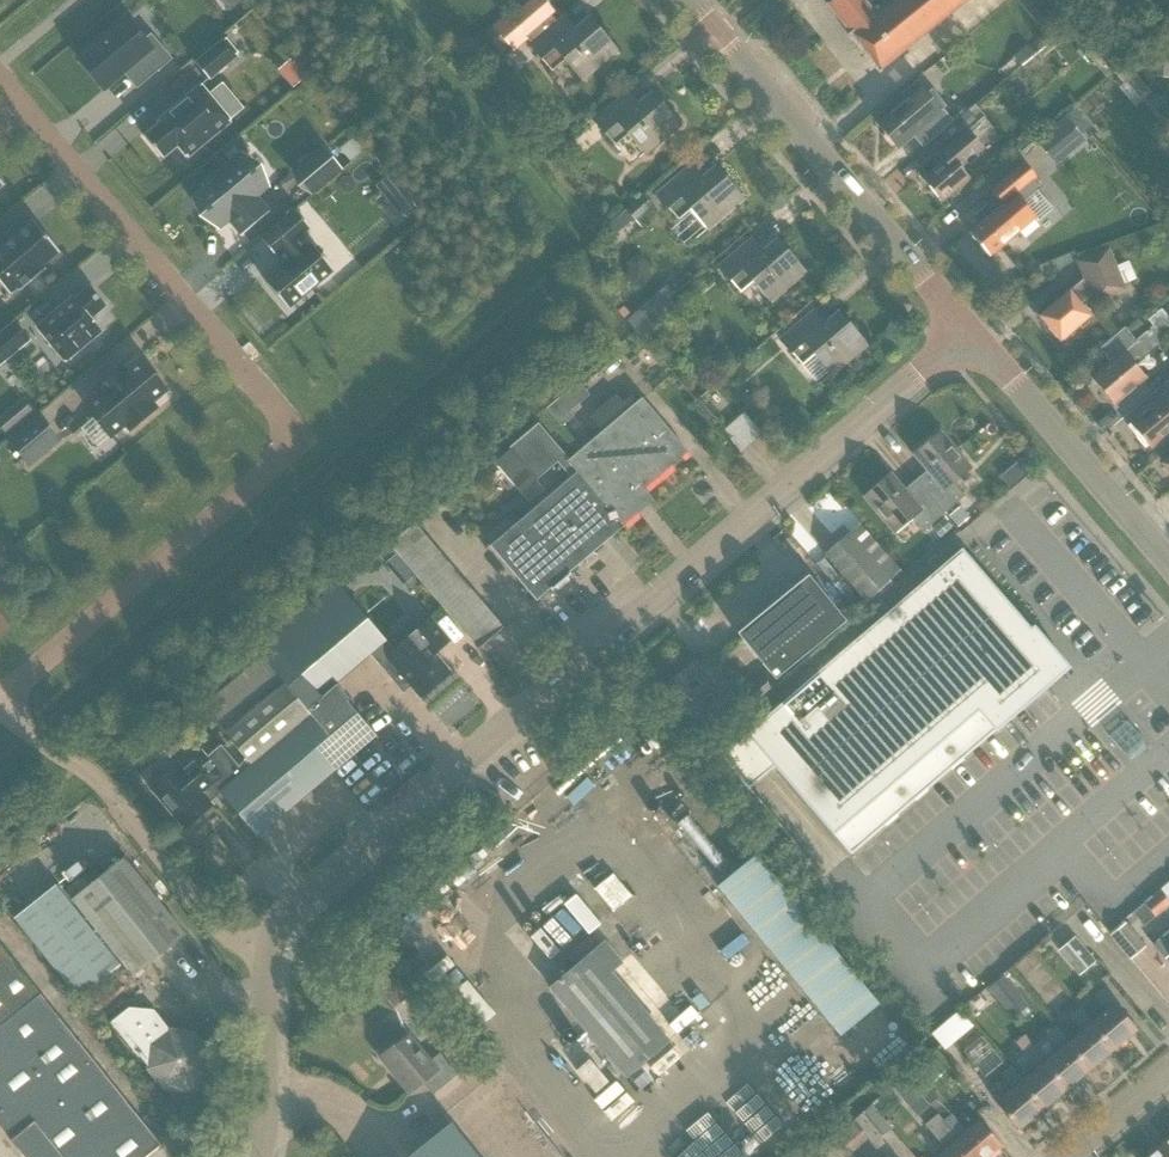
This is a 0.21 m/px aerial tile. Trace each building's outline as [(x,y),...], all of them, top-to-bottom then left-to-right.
[(231,10),(242,1),(241,0),(222,0),(231,10)] [(497,28),(514,47),(556,11),(546,0),(529,0),(497,28)] [(877,13),(866,0),(836,0),(829,6),(852,33),(849,35),(880,73),(883,71),(882,71),(964,3),(965,4),(971,0),(893,0),(877,13)] [(1032,8),(1042,0),(1025,0),(1032,8)] [(565,17),(531,46),(553,71),(566,60),(582,79),(617,50),(588,16),(574,28),(565,17)] [(145,39),(126,17),(78,58),(105,90),(135,65),(147,80),(173,58),(152,34),(145,39)] [(196,63),(210,80),(239,56),(226,39),(196,63)] [(1030,45),(1015,59),(1020,64),(1035,51),(1030,45)] [(904,94),(908,99),(878,125),(898,148),(913,135),(923,147),(953,122),(943,110),(947,106),(932,89),(928,93),(918,82),(904,94)] [(202,85),(157,121),(160,124),(145,136),(163,158),(178,146),(188,158),(232,122),(202,85)] [(628,92),(595,121),(616,146),(629,135),(646,154),(680,124),(652,90),(638,103),(628,92)] [(950,157),(924,179),(942,201),(970,178),(961,168),(984,149),(970,132),(979,124),(968,111),(935,139),(950,157)] [(1063,115),(1034,139),(1045,152),(1074,128),(1063,115)] [(324,148),(295,173),(312,193),(341,168),(324,148)] [(257,172),(242,154),(205,185),(207,187),(195,197),(196,198),(192,201),(203,213),(206,210),(220,226),(231,217),(243,232),(267,212),(255,197),(268,187),(256,173),(257,172)] [(1039,187),(1033,179),(1036,176),(1022,160),(990,188),(1005,204),(969,234),(990,259),(1021,232),(1036,219),(1022,201),(1039,187)] [(692,166),(658,196),(679,220),(692,209),(709,228),(744,199),(715,165),(701,177),(692,166)] [(643,195),(608,225),(615,234),(635,218),(642,226),(658,213),(651,204),(643,195)] [(311,228),(297,210),(262,239),(277,257),(278,255),(286,264),(266,281),(289,309),(339,267),(315,239),(311,243),(304,234),(311,228)] [(10,294),(19,286),(22,290),(46,270),(43,266),(60,252),(34,220),(0,249),(0,282),(10,294)] [(754,239),(720,267),(741,293),(754,282),(771,301),(806,271),(777,238),(763,250),(754,239)] [(1108,249),(1076,262),(1083,278),(1065,295),(1039,317),(1060,342),(1079,326),(1082,329),(1090,323),(1087,320),(1091,316),(1081,304),(1091,295),(1093,301),(1124,289),(1108,249)] [(640,305),(648,314),(671,293),(664,284),(640,305)] [(38,327),(66,361),(101,332),(90,319),(106,306),(90,287),(74,300),(72,297),(38,327)] [(1165,338),(1168,335),(1168,318),(1161,309),(1149,319),(1154,325),(1136,341),(1125,328),(1101,349),(1112,362),(1092,379),(1115,405),(1147,378),(1131,359),(1137,354),(1141,358),(1165,338)] [(815,312),(781,341),(816,381),(829,370),(832,374),(867,344),(838,310),(824,322),(815,312)] [(15,321),(0,333),(0,366),(0,367),(32,341),(15,321)] [(167,390),(142,361),(127,373),(123,367),(97,389),(101,394),(87,407),(112,436),(126,424),(131,429),(157,408),(152,402),(167,390)] [(1131,422),(1152,447),(1168,433),(1168,391),(1163,396),(1131,422)] [(602,512),(611,522),(617,517),(625,526),(639,513),(630,503),(689,452),(643,397),(637,402),(630,395),(622,403),(614,394),(589,415),(603,431),(584,447),(613,482),(598,494),(609,507),(602,512)] [(559,398),(547,408),(562,425),(574,415),(559,398)] [(745,413),(724,431),(742,453),(764,434),(745,413)] [(59,441),(38,415),(9,439),(30,465),(59,441)] [(617,517),(611,522),(602,512),(609,507),(598,494),(613,482),(584,447),(570,459),(539,422),(510,447),(538,479),(558,462),(571,477),(490,545),(537,600),(625,526),(617,517)] [(916,480),(945,514),(955,505),(965,517),(976,508),(954,483),(972,468),(941,431),(914,454),(927,471),(916,480)] [(1022,459),(1011,467),(1020,478),(1030,469),(1022,459)] [(913,518),(924,531),(945,514),(916,480),(905,490),(891,473),(864,497),(895,534),(913,518)] [(415,522),(389,544),(479,650),(505,627),(415,522)] [(891,579),(901,571),(860,523),(815,563),(849,602),(860,593),(866,601),(891,579)] [(1049,655),(961,553),(721,758),(742,785),(770,761),(851,856),(1041,692),(1049,655)] [(775,679),(846,621),(809,576),(738,633),(775,679)] [(179,764),(150,788),(185,828),(213,804),(211,802),(221,793),(257,836),(376,735),(375,734),(347,701),(350,699),(336,682),(371,654),(404,693),(405,692),(400,686),(407,679),(421,695),(420,696),(421,697),(450,673),(449,671),(449,672),(434,655),(451,640),(432,618),(416,632),(395,650),(349,596),(348,597),(340,588),(337,584),(257,653),(260,657),(284,684),(226,733),(231,739),(253,764),(244,771),(223,746),(221,744),(207,757),(202,751),(183,768),(179,764)] [(8,626),(0,615),(0,633),(8,626)] [(691,664),(662,688),(698,733),(727,709),(691,664)] [(466,687),(456,697),(469,711),(480,702),(466,687)] [(717,886),(840,1034),(878,1002),(755,854),(717,886)] [(5,868),(12,878),(28,867),(20,856),(5,868)] [(125,858),(73,900),(134,976),(186,935),(125,858)] [(569,873),(525,915),(542,933),(586,891),(569,873)] [(13,918),(77,998),(120,964),(56,884),(13,918)] [(712,887),(702,895),(713,908),(723,900),(712,887)] [(1155,898),(1163,909),(1168,905),(1168,900),(1162,892),(1155,898)] [(1163,909),(1155,898),(1147,905),(1155,916),(1163,909)] [(597,913),(617,923),(624,909),(604,899),(597,913)] [(617,933),(628,947),(654,928),(643,914),(617,933)] [(1125,924),(1110,936),(1130,960),(1144,948),(1125,924)] [(729,935),(751,961),(763,951),(741,925),(729,935)] [(1152,945),(1164,959),(1168,956),(1168,957),(1168,931),(1152,945)] [(1074,939),(1063,947),(1082,970),(1093,961),(1074,939)] [(24,1156),(147,1156),(162,1145),(0,942),(0,1126),(24,1156)] [(604,943),(551,988),(625,1077),(668,1041),(610,973),(622,963),(604,943)] [(375,989),(392,1010),(406,998),(390,977),(375,989)] [(995,995),(1010,1013),(1024,1001),(1009,983),(995,995)] [(1107,1010),(1093,1023),(1090,1024),(1113,1051),(1136,1031),(1114,1005),(1117,1003),(1103,987),(1095,995),(1107,1010)] [(194,1038),(195,1033),(171,1030),(170,1030),(153,1008),(129,1006),(111,1021),(138,1056),(140,1055),(149,1067),(149,1069),(164,1088),(188,1091),(207,1076),(210,1052),(205,1051),(194,1038)] [(1084,1030),(1069,1042),(1067,1044),(1089,1070),(1113,1051),(1090,1024),(1093,1023),(1080,1007),(1071,1014),(1084,1030)] [(693,1024),(671,1041),(681,1054),(703,1037),(693,1024)] [(1060,1050),(1046,1062),(1044,1064),(1066,1090),(1089,1070),(1067,1044),(1069,1042),(1056,1027),(1047,1035),(1060,1050)] [(409,1093),(423,1082),(433,1095),(458,1074),(441,1053),(429,1063),(407,1036),(380,1058),(409,1093)] [(1020,1084),(1043,1110),(1066,1090),(1044,1064),(1046,1062),(1033,1047),(1025,1054),(1038,1069),(1023,1082),(1020,1084)] [(956,1094),(966,1086),(947,1063),(936,1051),(926,1060),(937,1071),(956,1094)] [(947,1063),(966,1086),(978,1075),(959,1053),(947,1063)] [(1043,1110),(1020,1084),(1023,1082),(1010,1067),(1002,1074),(1015,1089),(997,1104),(1019,1130),(1043,1110)] [(905,1076),(892,1087),(909,1107),(922,1096),(905,1076)] [(855,1119),(874,1142),(891,1128),(872,1105),(855,1119)] [(942,1120),(943,1120),(937,1113),(924,1123),(947,1150),(939,1156),(974,1156),(942,1120)] [(1001,1145),(981,1121),(964,1136),(959,1130),(963,1128),(950,1113),(943,1120),(942,1120),(974,1156),(988,1156),(1001,1145)] [(451,1123),(408,1156),(478,1156),(451,1123)] [(1147,1156),(1168,1156),(1168,1154),(1161,1145),(1147,1156)]
